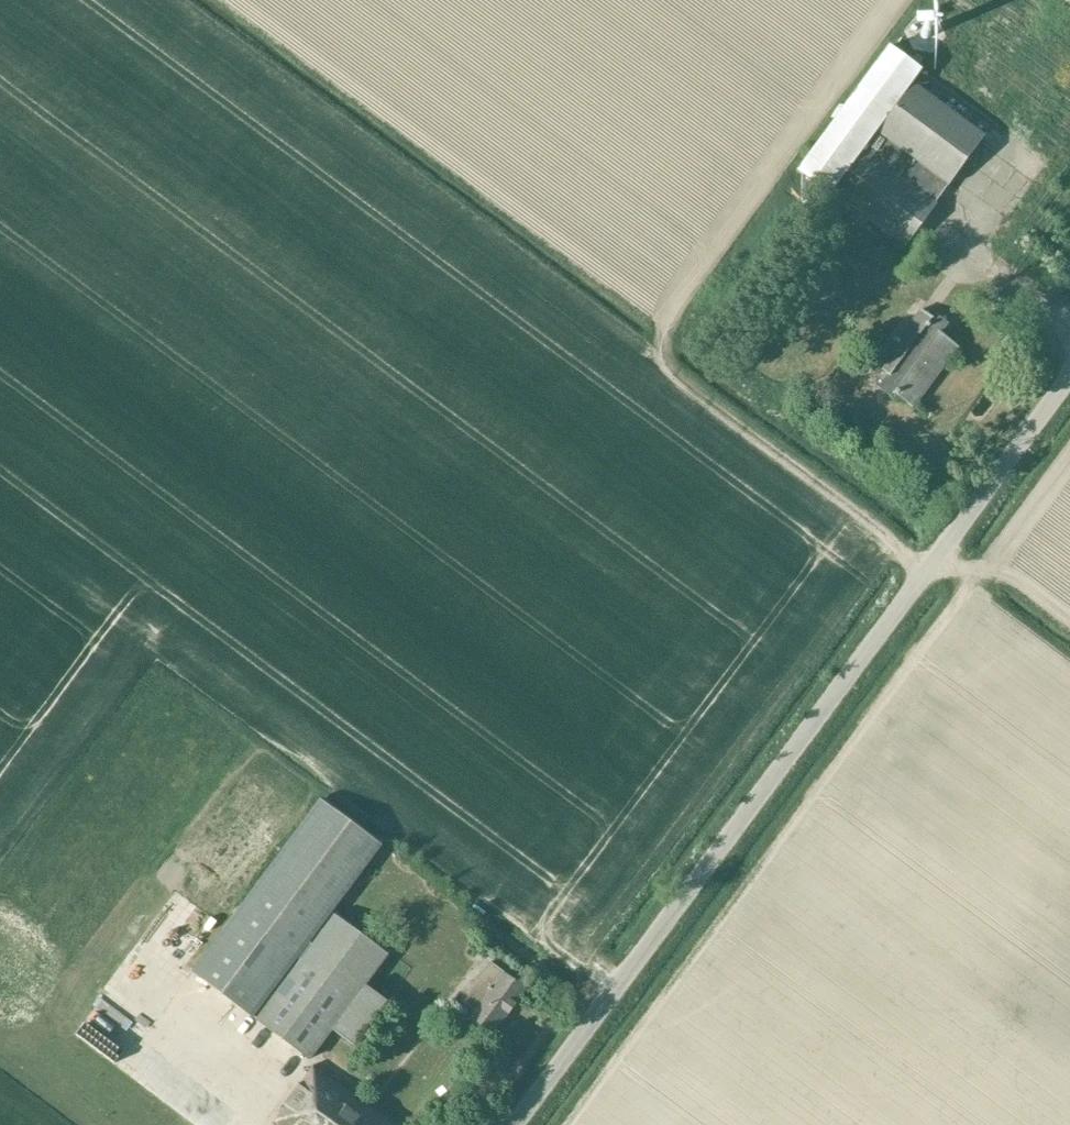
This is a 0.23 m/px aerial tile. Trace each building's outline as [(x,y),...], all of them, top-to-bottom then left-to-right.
[(927,29),(926,29),(925,30),(924,30),(923,30),(923,31),(922,31),(922,32),(921,33),(921,34),(921,35),(921,36),(921,37),(922,38),(922,39),(923,39),(924,40),(925,40),(926,40),(927,40),(928,40),(929,40),(929,39),(930,39),(930,38),(931,38),(931,37),(932,36),(932,35),(932,34),(931,33),(931,32),(930,31),(929,30),(928,30),(927,30),(927,29)] [(923,71),(892,48),(889,45),(795,172),(829,197),(832,193),(906,248),(986,136),(914,83),(923,71)] [(941,337),(942,336),(948,324),(935,314),(933,318),(920,308),(878,367),(887,374),(878,388),(891,398),(894,393),(914,407),(957,349),(941,337)] [(308,943),(347,891),(379,847),(319,801),(192,972),(311,1060),(332,1032),(354,1047),(388,1003),(365,988),(389,956),(334,915),(311,946),(308,943)] [(474,1012),(470,1019),(492,1036),(526,990),(488,963),(460,1001),(474,1012)] [(313,1064),(272,1124),(273,1124),(394,1124),(313,1064)]
